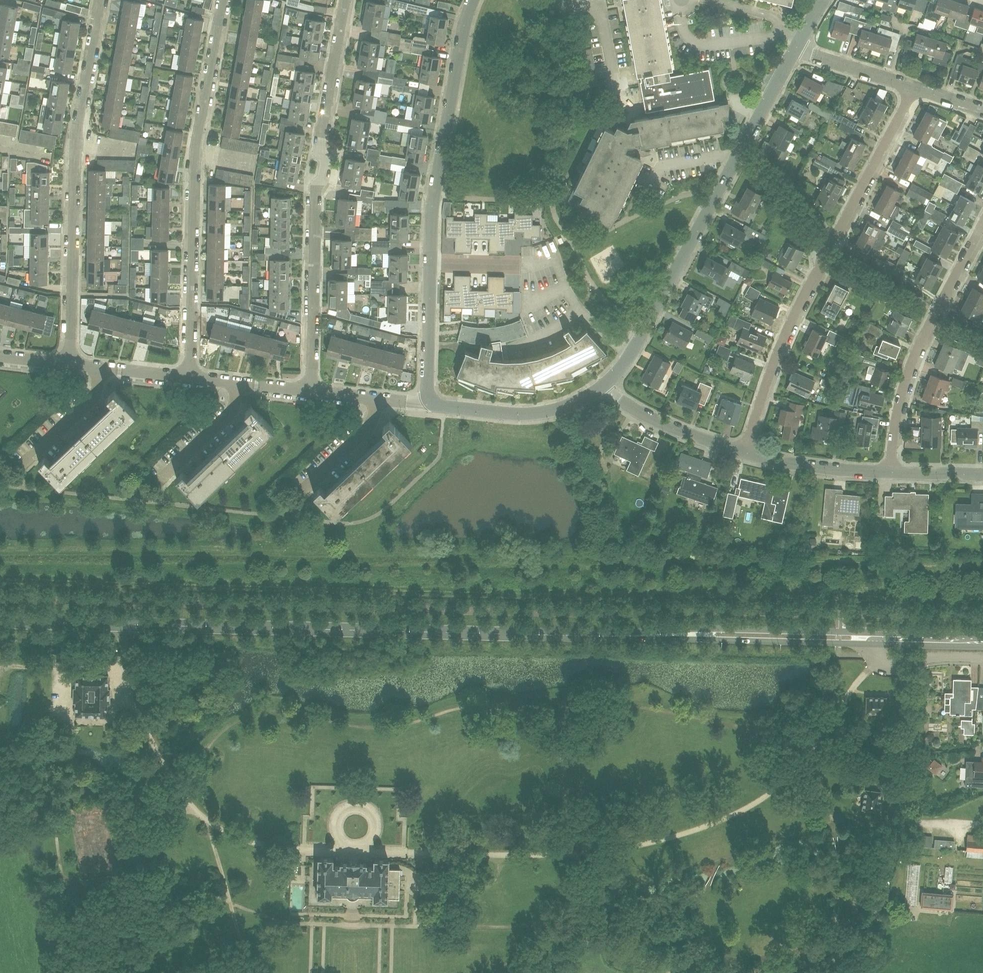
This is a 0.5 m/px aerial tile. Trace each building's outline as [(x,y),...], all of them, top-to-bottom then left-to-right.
[(123,13),(139,16),(141,3),(126,0),(123,13)] [(246,10),(261,12),(263,0),(248,0),(246,10)] [(394,6),(406,9),(407,3),(395,0),(394,6)] [(615,131),(615,132),(605,127),(574,190),(584,194),(581,200),(591,204),(587,212),(611,223),(630,185),(628,184),(640,160),(634,157),(636,153),(641,156),(643,153),(644,150),(639,148),(640,145),(641,144),(641,145),(655,142),(655,144),(724,131),(722,118),(727,118),(726,119),(727,119),(728,102),(727,102),(727,103),(666,115),(665,113),(665,109),(715,100),(709,70),(671,76),(670,69),(673,69),(660,0),(623,0),(637,75),(640,75),(642,82),(640,82),(646,113),(659,110),(660,116),(631,121),(627,131),(617,126),(615,131)] [(885,2),(883,8),(896,12),(898,6),(900,0),(899,0),(898,0),(878,0),(885,2)] [(899,0),(900,0),(898,6),(912,11),(913,9),(925,13),(929,0),(899,0)] [(926,15),(938,19),(941,13),(949,16),(954,2),(949,0),(938,0),(936,5),(930,3),(926,15)] [(40,13),(42,6),(24,1),(23,8),(40,13)] [(438,7),(450,10),(451,4),(438,1),(438,7)] [(365,14),(383,18),(385,5),(367,2),(367,4),(364,4),(363,14),(365,14)] [(969,7),(954,2),(949,16),(957,19),(955,25),(968,29),(970,23),(969,23),(971,17),(966,16),(969,7)] [(427,8),(409,4),(407,3),(406,9),(426,14),(427,8)] [(0,13),(0,17),(16,20),(18,7),(2,4),(0,13)] [(314,11),(327,13),(328,8),(315,5),(314,11)] [(858,12),(862,13),(864,8),(851,5),(849,11),(851,11),(854,11),(856,11),(858,12)] [(193,12),(205,14),(207,8),(194,6),(193,12)] [(54,16),(56,10),(44,7),(42,13),(54,16)] [(305,23),(305,28),(323,32),(325,22),(307,19),(308,13),(299,11),(287,8),(285,14),(297,17),(299,17),(298,22),(305,23)] [(971,17),(969,23),(970,23),(977,26),(976,32),(982,34),(982,32),(982,11),(974,8),(971,17)] [(244,22),(259,25),(261,12),(246,10),(244,22)] [(139,16),(123,13),(121,25),(137,28),(139,16)] [(380,31),(383,18),(365,14),(362,28),(380,31)] [(429,29),(446,32),(448,19),(431,16),(429,29)] [(14,32),(16,20),(0,17),(0,29),(14,32)] [(188,17),(186,30),(202,33),(204,20),(188,17)] [(854,34),(858,22),(846,18),(844,24),(836,21),(831,36),(846,41),(849,32),(854,34)] [(64,20),(62,32),(78,35),(80,23),(65,20),(64,20)] [(241,34),(257,37),(259,25),(244,22),(241,34)] [(871,26),(858,22),(854,34),(860,36),(857,45),(872,50),(877,35),(869,32),(871,26)] [(119,38),(135,40),(137,28),(121,25),(119,38)] [(303,38),(321,42),(323,32),(305,28),(303,38)] [(12,44),(14,32),(0,29),(0,42),(12,44)] [(178,42),(184,43),(184,42),(200,45),(202,33),(186,30),(181,29),(178,42)] [(401,38),(401,40),(400,44),(412,47),(429,50),(430,43),(444,45),(446,32),(429,29),(427,39),(416,37),(414,38),(413,38),(413,40),(401,38)] [(877,35),(872,50),(887,54),(889,49),(894,51),(899,35),(887,31),(885,37),(877,35)] [(62,32),(59,45),(76,48),(78,35),(62,32)] [(239,47),(255,49),(257,37),(241,34),(239,47)] [(927,53),(932,39),(917,34),(914,43),(908,41),(905,53),(917,57),(920,50),(927,53)] [(117,50),(132,53),(135,40),(119,38),(117,50)] [(303,38),(301,48),(320,51),(321,42),(303,38)] [(399,47),(400,44),(401,40),(388,38),(387,45),(399,47)] [(947,43),(932,39),(927,53),(935,55),(933,62),(946,66),(949,54),(944,52),(947,43)] [(362,41),(360,53),(378,57),(380,44),(362,41)] [(9,57),(12,44),(0,42),(0,55),(9,57)] [(184,42),(184,43),(181,54),(198,57),(200,45),(184,42)] [(400,44),(399,47),(399,50),(411,52),(412,47),(400,44)] [(59,45),(57,57),(74,60),(76,48),(59,45)] [(237,59),(252,62),(255,49),(239,47),(237,59)] [(320,51),(301,48),(299,57),(318,61),(320,51)] [(591,49),(577,52),(584,87),(598,85),(591,49)] [(114,62),(130,65),(132,53),(117,50),(114,62)] [(376,70),(378,57),(360,53),(357,67),(376,70)] [(195,70),(198,57),(181,54),(179,67),(195,70)] [(278,54),(277,60),(296,64),(296,63),(291,62),(292,57),(278,54)] [(417,67),(417,68),(439,71),(441,59),(424,55),(422,68),(417,67)] [(19,57),(18,64),(30,66),(31,60),(19,57)] [(55,69),(71,72),(74,60),(57,57),(57,58),(55,69)] [(958,80),(973,85),(976,76),(978,70),(970,67),(972,61),(959,57),(955,68),(961,71),(958,80)] [(235,71),(250,74),(252,62),(237,59),(235,71)] [(295,71),(296,64),(277,60),(276,68),(295,71)] [(114,62),(112,75),(128,78),(130,65),(114,62)] [(15,63),(14,71),(15,72),(29,75),(30,66),(18,64),(15,63)] [(33,65),(32,71),(45,73),(46,67),(33,65)] [(151,76),(152,69),(146,68),(146,71),(144,71),(143,75),(151,76)] [(416,73),(421,74),(419,81),(437,84),(439,71),(417,68),(416,73)] [(295,80),(314,83),(316,74),(297,70),(295,80)] [(32,71),(31,77),(44,79),(45,73),(32,71)] [(232,84),(248,87),(250,74),(235,71),(232,84)] [(393,80),(394,77),(395,74),(382,71),(381,77),(393,80)] [(178,73),(176,86),(192,89),(194,76),(178,73)] [(110,87),(126,90),(128,78),(112,75),(110,87)] [(830,89),(838,93),(842,86),(827,81),(825,85),(818,81),(817,83),(804,77),(797,91),(815,100),(820,91),(827,94),(827,93),(830,89)] [(295,80),(294,90),(312,93),(314,83),(295,80)] [(357,80),(355,93),(373,96),(375,83),(357,80)] [(52,89),(51,94),(68,97),(70,85),(49,81),(48,89),(52,89)] [(393,83),(393,85),(392,89),(404,92),(405,85),(393,83)] [(230,96),(246,99),(248,87),(232,84),(230,96)] [(190,101),(192,89),(176,86),(174,98),(190,101)] [(108,100),(123,102),(126,90),(110,87),(108,100)] [(847,87),(842,97),(852,102),(855,97),(850,94),(852,90),(847,87)] [(261,89),(259,101),(265,103),(267,90),(261,89)] [(290,89),(289,99),(310,102),(312,93),(294,90),(290,89)] [(370,109),(373,96),(355,93),(352,106),(370,109)] [(51,94),(49,106),(66,109),(68,97),(51,94)] [(417,95),(415,107),(432,110),(435,98),(417,95)] [(228,109),(244,111),(246,99),(230,96),(228,109)] [(865,109),(881,117),(887,106),(871,97),(865,109)] [(174,98),(172,110),(188,113),(190,101),(174,98)] [(292,100),(290,109),(309,113),(310,102),(289,99),(288,99),(292,100)] [(106,112),(121,115),(123,102),(108,100),(106,112)] [(809,109),(808,108),(792,100),(786,111),(803,121),(809,109)] [(263,116),(263,115),(265,103),(259,101),(256,114),(263,116)] [(41,116),(64,120),(66,109),(49,106),(47,117),(41,116)] [(430,123),(432,110),(415,107),(413,120),(430,123)] [(823,117),(829,120),(831,117),(832,114),(821,108),(817,114),(823,117)] [(228,109),(226,120),(226,121),(241,124),(244,111),(228,109)] [(282,118),(281,124),(297,127),(298,121),(307,122),(309,113),(290,109),(288,119),(282,118)] [(875,129),(881,117),(865,109),(859,121),(875,129)] [(185,126),(188,113),(172,110),(169,123),(185,126)] [(117,127),(119,128),(121,115),(106,112),(103,125),(111,126),(109,137),(115,138),(117,127)] [(833,112),(832,114),(831,117),(841,123),(854,130),(857,124),(833,112)] [(944,131),(935,126),(939,119),(926,112),(920,124),(942,136),(944,131)] [(64,120),(41,116),(40,122),(46,124),(45,130),(61,133),(64,120)] [(373,122),(385,124),(386,122),(386,118),(374,116),(373,122)] [(352,119),(350,131),(368,135),(370,122),(352,119)] [(241,124),(226,121),(223,133),(239,136),(241,124)] [(397,130),(398,124),(386,122),(385,124),(385,128),(397,130)] [(270,124),(263,123),(261,137),(266,138),(267,130),(269,131),(270,124)] [(854,130),(841,123),(838,128),(851,136),(854,130)] [(285,141),(303,144),(305,135),(296,133),(297,127),(281,124),(279,130),(280,130),(278,140),(281,140),(285,141)] [(942,136),(920,124),(913,136),(926,143),(930,136),(939,141),(942,136)] [(961,141),(968,127),(962,124),(955,138),(961,141)] [(976,127),(970,124),(968,127),(964,135),(970,138),(976,127)] [(13,125),(11,136),(17,137),(19,126),(13,125)] [(769,142),(774,145),(776,146),(770,157),(782,164),(789,151),(785,149),(794,133),(780,126),(771,142),(770,142),(769,142)] [(168,129),(166,142),(182,145),(184,132),(168,129)] [(368,135),(350,131),(347,145),(366,148),(368,135)] [(43,146),(49,148),(51,135),(45,134),(43,146)] [(410,134),(408,146),(425,149),(427,137),(410,134)] [(51,135),(49,148),(56,149),(58,137),(51,135)] [(227,149),(229,138),(223,137),(221,148),(227,149)] [(839,147),(859,157),(865,145),(852,138),(849,144),(842,141),(839,147)] [(281,140),(279,150),(301,154),(303,144),(285,141),(281,140)] [(164,154),(180,157),(182,145),(166,142),(164,154)] [(959,144),(958,148),(965,151),(968,146),(960,142),(959,144)] [(139,143),(138,150),(151,152),(152,145),(139,143)] [(259,144),(253,143),(251,153),(258,155),(259,144)] [(425,149),(408,146),(406,159),(423,162),(425,149)] [(968,146),(965,151),(977,157),(979,152),(968,146)] [(852,169),(859,157),(839,147),(846,150),(839,162),(852,169)] [(932,147),(930,152),(941,158),(944,153),(932,147)] [(906,149),(900,161),(920,171),(922,166),(915,163),(919,156),(906,149)] [(283,151),(281,160),(300,164),(301,154),(279,150),(283,151)] [(977,157),(965,151),(962,156),(974,162),(977,157)] [(930,152),(926,158),(938,164),(941,158),(930,152)] [(164,154),(161,167),(177,170),(180,157),(164,154)] [(378,167),(379,161),(379,157),(367,155),(366,161),(371,161),(370,166),(378,167)] [(817,157),(816,159),(820,162),(831,167),(834,169),(837,163),(824,156),(822,159),(817,157)] [(347,159),(344,171),(363,174),(365,162),(347,159)] [(820,162),(816,159),(813,164),(828,172),(831,167),(820,162)] [(281,160),(279,170),(298,174),(300,164),(281,160)] [(379,161),(378,167),(390,169),(391,163),(379,161)] [(920,171),(900,161),(894,173),(907,180),(910,172),(917,176),(920,171)] [(27,162),(27,184),(50,185),(50,172),(48,172),(48,166),(35,162),(27,162)] [(971,175),(982,181),(982,167),(977,164),(971,175)] [(161,167),(161,168),(159,180),(175,183),(177,170),(161,167)] [(223,170),(217,169),(215,180),(221,181),(223,170)] [(229,171),(223,170),(221,181),(227,183),(229,171)] [(298,174),(279,170),(278,180),(276,180),(274,186),(286,188),(287,182),(296,184),(298,174)] [(91,171),(90,183),(107,184),(107,183),(116,183),(116,177),(107,177),(107,171),(104,171),(98,171),(91,171)] [(227,183),(233,184),(235,172),(229,171),(227,183)] [(363,174),(344,171),(342,185),(360,188),(363,174)] [(241,173),(235,172),(233,184),(239,185),(241,173)] [(792,172),(789,178),(795,181),(798,175),(792,172)] [(239,185),(245,186),(247,174),(241,173),(239,185)] [(403,173),(401,185),(418,188),(421,176),(403,173)] [(254,176),(247,174),(245,186),(252,187),(254,176)] [(845,188),(843,187),(842,186),(845,181),(830,174),(822,190),(837,198),(839,194),(841,196),(845,188)] [(944,174),(941,179),(960,189),(963,184),(944,174)] [(982,187),(982,181),(971,175),(965,186),(980,193),(982,187)] [(941,179),(940,182),(938,185),(957,194),(960,189),(941,179)] [(106,197),(106,196),(107,184),(90,183),(90,196),(106,197)] [(795,183),(792,188),(790,191),(802,204),(808,199),(795,183)] [(27,184),(33,185),(33,197),(49,197),(50,185),(27,184)] [(913,184),(910,189),(927,198),(930,200),(933,195),(913,184)] [(210,198),(225,198),(225,185),(210,185),(210,198)] [(418,188),(401,185),(399,198),(416,201),(418,188)] [(887,186),(880,197),(893,204),(900,192),(887,186)] [(10,187),(10,197),(16,197),(16,196),(22,196),(22,188),(10,187)] [(155,188),(155,201),(170,201),(171,189),(155,188)] [(746,220),(748,216),(750,211),(753,212),(762,196),(748,188),(742,200),(739,198),(732,212),(746,220)] [(927,198),(910,189),(907,195),(924,204),(927,198)] [(831,210),(837,198),(822,190),(815,201),(831,210)] [(339,199),(338,212),(361,214),(363,202),(372,204),(372,201),(373,197),(361,195),(352,194),(351,200),(348,200),(343,199),(339,199)] [(960,195),(955,206),(969,214),(975,203),(960,195)] [(106,209),(106,197),(90,196),(90,209),(106,209)] [(26,209),(49,209),(49,197),(33,197),(32,209),(26,209)] [(893,204),(880,197),(874,209),(887,216),(891,209),(897,213),(900,208),(893,204)] [(225,211),(225,198),(210,198),(209,210),(225,211)] [(271,198),(271,208),(290,208),(290,198),(271,198)] [(170,214),(170,202),(170,201),(155,201),(155,214),(170,214)] [(969,214),(955,206),(949,217),(963,225),(969,214)] [(271,218),(290,218),(290,208),(271,208),(271,218)] [(26,209),(26,227),(43,228),(43,222),(49,222),(49,209),(26,209)] [(106,222),(106,221),(106,209),(90,209),(90,221),(106,222)] [(934,209),(931,214),(943,220),(946,215),(934,209)] [(209,210),(209,223),(224,223),(225,211),(209,210)] [(515,210),(515,218),(516,218),(515,232),(524,232),(524,238),(532,238),(532,237),(540,237),(541,225),(533,225),(533,215),(522,214),(522,211),(515,210)] [(922,216),(927,219),(940,226),(943,220),(931,214),(930,214),(925,210),(922,216)] [(338,212),(336,225),(340,225),(345,226),(355,227),(356,214),(361,214),(338,212)] [(464,220),(463,253),(471,253),(472,238),(481,239),(481,213),(475,213),(475,220),(464,220)] [(481,213),(481,239),(489,239),(489,253),(498,254),(498,251),(499,221),(488,221),(488,213),(481,213)] [(155,214),(154,226),(170,226),(170,214),(155,214)] [(391,214),(390,227),(408,228),(409,215),(405,214),(391,214)] [(447,217),(446,238),(456,238),(455,252),(463,253),(464,220),(454,220),(454,216),(450,216),(447,216),(447,217)] [(289,228),(290,218),(271,218),(271,227),(289,228)] [(499,221),(498,251),(506,251),(506,239),(515,240),(515,232),(516,218),(515,218),(509,218),(509,221),(499,221)] [(105,234),(106,222),(90,221),(89,234),(105,234)] [(893,221),(890,226),(910,236),(913,231),(904,227),(893,221)] [(868,222),(861,235),(882,246),(885,241),(881,238),(885,232),(881,229),(868,222)] [(209,223),(209,235),(224,236),(224,223),(209,223)] [(750,226),(749,227),(746,234),(726,223),(720,233),(740,244),(743,238),(756,245),(763,234),(750,226)] [(170,226),(154,226),(154,239),(170,239),(170,226)] [(910,236),(890,226),(887,232),(904,241),(907,236),(910,237),(910,236)] [(944,226),(937,238),(952,246),(959,234),(944,226)] [(23,227),(22,233),(25,233),(32,233),(31,246),(48,246),(49,233),(46,233),(43,233),(43,228),(26,227),(23,227)] [(271,227),(271,237),(289,237),(289,228),(271,227)] [(385,241),(384,247),(402,248),(402,240),(404,241),(408,241),(408,228),(390,227),(390,240),(390,242),(385,241)] [(89,247),(105,247),(105,234),(89,234),(89,247)] [(128,247),(129,239),(129,234),(121,234),(121,239),(122,239),(122,247),(128,247)] [(224,248),(224,236),(209,235),(208,248),(224,248)] [(867,253),(871,246),(880,251),(882,246),(861,235),(855,246),(867,253)] [(289,248),(289,237),(271,237),(271,246),(265,246),(265,253),(281,254),(281,248),(289,248)] [(946,258),(952,246),(937,238),(931,250),(946,258)] [(333,240),(333,253),(355,254),(355,247),(351,247),(352,240),(342,240),(337,240),(333,240)] [(927,252),(930,247),(916,240),(914,245),(927,252)] [(794,270),(804,252),(787,243),(778,261),(794,270)] [(31,246),(31,258),(48,258),(48,246),(31,246)] [(105,259),(105,247),(89,247),(89,259),(105,259)] [(384,247),(384,254),(390,254),(390,267),(407,268),(408,255),(404,255),(402,255),(402,248),(384,247)] [(208,248),(208,260),(223,261),(224,248),(208,248)] [(153,263),(169,263),(169,251),(154,250),(153,263)] [(904,250),(899,258),(906,262),(911,253),(904,250)] [(267,270),(271,270),(271,269),(289,270),(289,260),(281,260),(281,254),(265,253),(265,260),(267,260),(267,270)] [(333,253),(332,266),(336,266),(347,267),(351,267),(351,266),(351,254),(355,254),(333,253)] [(757,256),(754,261),(768,269),(771,263),(757,256)] [(741,276),(745,269),(732,261),(728,268),(708,257),(704,263),(702,262),(698,271),(703,273),(704,272),(718,279),(716,283),(722,287),(731,271),(741,276)] [(873,257),(870,262),(891,273),(895,265),(886,260),(885,263),(873,257)] [(31,258),(31,270),(48,271),(48,258),(31,258)] [(896,265),(891,274),(901,279),(904,273),(901,272),(906,262),(899,258),(896,265)] [(927,258),(921,270),(935,277),(942,265),(927,258)] [(88,272),(105,272),(105,259),(89,259),(88,272)] [(223,273),(223,261),(208,260),(208,273),(223,273)] [(169,276),(169,263),(153,263),(153,276),(169,276)] [(384,281),(384,287),(400,288),(400,281),(403,281),(407,281),(407,268),(390,267),(389,280),(384,280),(384,281)] [(271,270),(270,279),(289,280),(289,270),(271,269),(271,270)] [(31,270),(31,283),(47,283),(48,271),(31,270)] [(935,277),(921,270),(915,281),(929,289),(935,277)] [(104,285),(105,272),(88,272),(88,284),(104,285)] [(786,294),(792,283),(782,278),(783,276),(775,272),(768,285),(786,294)] [(208,273),(207,286),(223,286),(223,273),(208,273)] [(445,289),(444,315),(451,315),(451,307),(462,308),(463,275),(455,275),(454,290),(445,289)] [(463,275),(462,308),(472,308),(472,316),(479,316),(479,290),(471,290),(471,276),(463,275)] [(19,285),(21,279),(9,276),(7,282),(19,285)] [(169,289),(169,276),(153,276),(153,288),(169,289)] [(479,290),(479,316),(485,316),(485,308),(496,309),(497,276),(489,276),(488,291),(479,290)] [(497,276),(496,309),(506,309),(506,313),(513,313),(514,291),(504,291),(505,277),(497,276)] [(270,279),(270,289),(289,290),(289,280),(270,279)] [(329,280),(329,293),(347,294),(348,280),(336,280),(333,280),(329,280)] [(834,318),(849,290),(835,283),(820,311),(834,318)] [(10,286),(3,284),(2,291),(8,292),(10,286)] [(127,285),(121,285),(115,285),(115,293),(127,293),(127,285)] [(207,286),(207,293),(207,298),(222,299),(223,286),(207,286)] [(760,292),(749,286),(744,296),(755,302),(760,292)] [(383,293),(383,294),(389,294),(389,307),(406,308),(407,295),(403,295),(399,295),(400,288),(384,287),(383,293)] [(26,297),(28,290),(19,288),(18,295),(26,297)] [(168,301),(169,289),(153,288),(153,301),(168,301)] [(967,299),(982,308),(982,307),(982,306),(982,293),(973,288),(967,299)] [(270,289),(270,299),(288,299),(289,290),(270,289)] [(34,292),(28,290),(26,297),(33,299),(34,292)] [(709,308),(713,299),(696,290),(693,296),(689,295),(679,314),(694,322),(703,305),(709,308)] [(329,293),(329,307),(333,307),(347,307),(347,294),(329,293)] [(719,298),(716,303),(721,306),(728,310),(731,305),(719,298)] [(270,299),(270,309),(288,310),(288,299),(270,299)] [(772,323),(779,308),(759,299),(752,315),(759,318),(759,317),(772,323)] [(978,326),(982,328),(982,322),(982,319),(982,308),(967,299),(960,311),(975,319),(972,323),(978,326)] [(139,301),(137,308),(146,310),(148,304),(139,301)] [(6,324),(11,306),(0,303),(0,321),(1,321),(0,322),(6,324)] [(266,314),(267,309),(267,308),(255,305),(253,311),(266,314)] [(23,309),(11,306),(6,324),(10,325),(10,323),(19,325),(23,309)] [(389,307),(388,321),(402,321),(406,321),(406,308),(389,307)] [(244,311),(243,311),(236,308),(235,315),(242,317),(244,311)] [(35,312),(23,309),(19,325),(25,327),(25,329),(30,330),(35,312)] [(101,331),(107,312),(94,309),(90,326),(97,328),(97,330),(101,331)] [(903,335),(911,319),(896,311),(888,328),(903,335)] [(47,315),(35,312),(30,330),(34,331),(34,330),(42,332),(42,333),(50,335),(54,321),(46,319),(47,315)] [(119,315),(107,312),(101,331),(106,332),(106,331),(114,333),(119,315)] [(351,314),(350,320),(361,323),(368,325),(370,318),(351,314)] [(121,336),(126,337),(131,319),(119,315),(114,333),(122,335),(121,336)] [(370,318),(368,325),(374,326),(380,328),(382,322),(370,318)] [(749,330),(751,324),(737,318),(733,328),(742,332),(738,343),(760,352),(766,337),(749,330)] [(143,322),(131,319),(126,337),(130,339),(131,337),(138,339),(143,322)] [(579,336),(578,337),(575,339),(569,328),(563,332),(570,342),(566,345),(552,352),(537,357),(522,360),(506,360),(502,360),(501,351),(500,343),(504,342),(511,340),(519,338),(526,335),(527,336),(521,319),(520,319),(520,320),(519,320),(512,323),(504,326),(496,327),(487,328),(479,328),(471,327),(463,325),(463,324),(462,324),(457,342),(458,342),(459,341),(466,343),(474,344),(481,344),(478,356),(475,355),(466,351),(465,352),(467,353),(457,379),(476,389),(478,385),(496,392),(497,389),(516,393),(517,389),(536,390),(536,387),(556,385),(555,382),(574,378),(574,374),(592,367),(591,364),(608,355),(607,354),(586,331),(588,330),(587,329),(579,336)] [(883,331),(867,322),(866,321),(862,331),(867,333),(868,332),(881,337),(883,331)] [(155,325),(143,322),(138,339),(146,341),(145,343),(150,344),(155,325)] [(684,348),(692,333),(673,322),(664,338),(684,348)] [(210,339),(217,342),(217,343),(222,344),(226,326),(214,323),(210,339)] [(167,328),(155,325),(150,344),(154,345),(155,344),(163,346),(167,328)] [(226,326),(222,344),(226,345),(227,344),(234,346),(239,329),(226,326)] [(234,346),(242,348),(242,349),(246,351),(251,333),(239,329),(234,346)] [(370,335),(383,338),(385,332),(371,329),(370,335)] [(710,343),(714,337),(699,329),(696,335),(710,343)] [(845,338),(830,330),(827,336),(813,329),(803,350),(817,357),(824,341),(836,346),(838,341),(843,344),(845,338)] [(251,333),(246,351),(251,352),(251,350),(259,352),(263,336),(251,333)] [(335,356),(339,358),(344,338),(332,335),(327,353),(335,355),(335,356)] [(271,357),(275,339),(263,336),(259,352),(266,354),(266,356),(271,357)] [(356,342),(344,338),(339,358),(344,359),(344,357),(352,359),(356,342)] [(275,339),(271,357),(275,358),(276,357),(283,359),(288,342),(275,339)] [(888,359),(889,356),(896,358),(900,346),(883,339),(880,347),(876,346),(873,354),(888,359)] [(369,345),(363,364),(368,365),(368,364),(376,366),(381,348),(375,347),(376,343),(370,341),(369,345)] [(363,364),(369,345),(356,342),(352,359),(359,361),(359,363),(363,364)] [(951,372),(961,349),(944,343),(935,365),(951,372)] [(968,353),(978,357),(976,363),(982,366),(982,351),(964,344),(962,349),(962,350),(968,353)] [(731,350),(720,345),(715,357),(727,361),(731,350)] [(393,351),(381,348),(376,366),(384,368),(383,369),(388,371),(393,351)] [(392,372),(393,370),(401,373),(405,355),(393,351),(388,371),(392,372)] [(852,352),(849,360),(862,365),(864,357),(852,352)] [(649,368),(642,381),(645,382),(644,383),(648,386),(649,385),(657,389),(670,364),(654,356),(648,367),(649,368)] [(750,379),(755,365),(736,357),(731,372),(750,379)] [(673,370),(679,374),(684,365),(678,361),(673,370)] [(890,372),(874,367),(869,365),(867,373),(872,375),(870,382),(886,387),(890,372)] [(808,397),(814,382),(794,373),(787,388),(808,397)] [(946,391),(949,382),(931,375),(922,399),(938,405),(943,390),(946,391)] [(836,392),(839,386),(823,379),(821,385),(836,392)] [(849,403),(859,406),(858,407),(880,412),(884,396),(870,393),(871,387),(851,382),(849,390),(853,390),(849,403)] [(696,409),(698,403),(700,398),(706,401),(712,387),(700,383),(697,391),(684,386),(677,403),(686,407),(686,406),(686,405),(696,409)] [(60,486),(111,437),(136,413),(115,391),(108,397),(105,400),(108,406),(50,461),(46,457),(39,463),(60,486)] [(736,424),(742,405),(723,399),(717,418),(736,424)] [(802,414),(804,406),(790,403),(789,410),(782,409),(779,422),(786,423),(783,438),(794,440),(800,413),(802,414)] [(199,501),(223,477),(236,465),(274,429),(256,411),(257,410),(252,405),(245,412),(246,413),(243,415),(246,422),(188,477),(184,472),(177,478),(199,501)] [(843,426),(845,413),(835,412),(835,418),(820,416),(816,438),(832,441),(835,425),(843,426)] [(976,444),(977,433),(982,433),(982,417),(972,415),(971,421),(971,429),(957,429),(957,430),(951,430),(951,443),(957,443),(957,444),(965,444),(965,448),(976,448),(976,444)] [(877,428),(879,419),(863,416),(862,422),(858,422),(854,445),(869,447),(872,427),(877,428)] [(940,447),(940,417),(923,417),(922,446),(933,446),(933,447),(940,447)] [(383,437),(327,491),(326,493),(321,487),(314,494),(336,517),(411,444),(394,426),(390,421),(383,428),(381,431),(383,437)] [(653,440),(645,435),(639,447),(636,446),(637,444),(623,438),(617,452),(631,459),(627,470),(638,476),(650,451),(648,450),(653,440)] [(717,488),(706,484),(699,482),(701,476),(708,478),(709,473),(713,463),(681,453),(676,467),(688,471),(686,477),(683,476),(680,485),(679,484),(678,487),(679,487),(677,493),(712,505),(717,488)] [(782,523),(790,489),(740,478),(738,488),(740,488),(738,496),(765,502),(762,518),(782,523)] [(859,515),(860,496),(842,494),(843,490),(825,488),(822,525),(833,526),(835,512),(859,515)] [(894,517),(895,509),(910,509),(910,521),(905,521),(905,522),(904,532),(928,533),(928,525),(929,494),(910,494),(910,493),(892,492),(892,496),(885,496),(885,517),(894,517)] [(976,494),(976,504),(956,504),(956,524),(982,525),(982,529),(982,494),(976,494)] [(77,689),(75,689),(74,703),(77,703),(76,716),(108,717),(108,704),(111,704),(111,689),(108,689),(109,676),(77,675),(77,689)] [(971,680),(953,679),(953,696),(950,696),(950,714),(956,714),(956,715),(972,716),(972,706),(970,706),(971,680)] [(886,714),(886,697),(867,697),(866,714),(886,714)] [(972,720),(961,720),(961,726),(964,726),(964,734),(973,735),(973,734),(974,734),(974,723),(972,723),(972,720)] [(943,765),(934,758),(928,768),(937,774),(943,765)] [(965,785),(976,786),(982,786),(982,758),(982,762),(975,761),(966,761),(965,785)] [(879,812),(881,792),(865,790),(863,810),(879,812)] [(982,853),(982,836),(968,834),(966,851),(982,853)] [(954,850),(955,842),(935,840),(935,848),(954,850)] [(319,859),(319,861),(318,898),(332,898),(332,892),(374,893),(374,901),(388,902),(388,899),(399,900),(400,870),(388,869),(388,861),(375,860),(375,868),(366,867),(367,864),(342,863),(342,867),(333,866),(334,859),(319,859)] [(917,906),(921,866),(907,864),(904,905),(917,906)] [(952,883),(953,868),(946,868),(945,883),(952,883)] [(953,895),(922,892),(921,907),(952,909),(953,895)]
